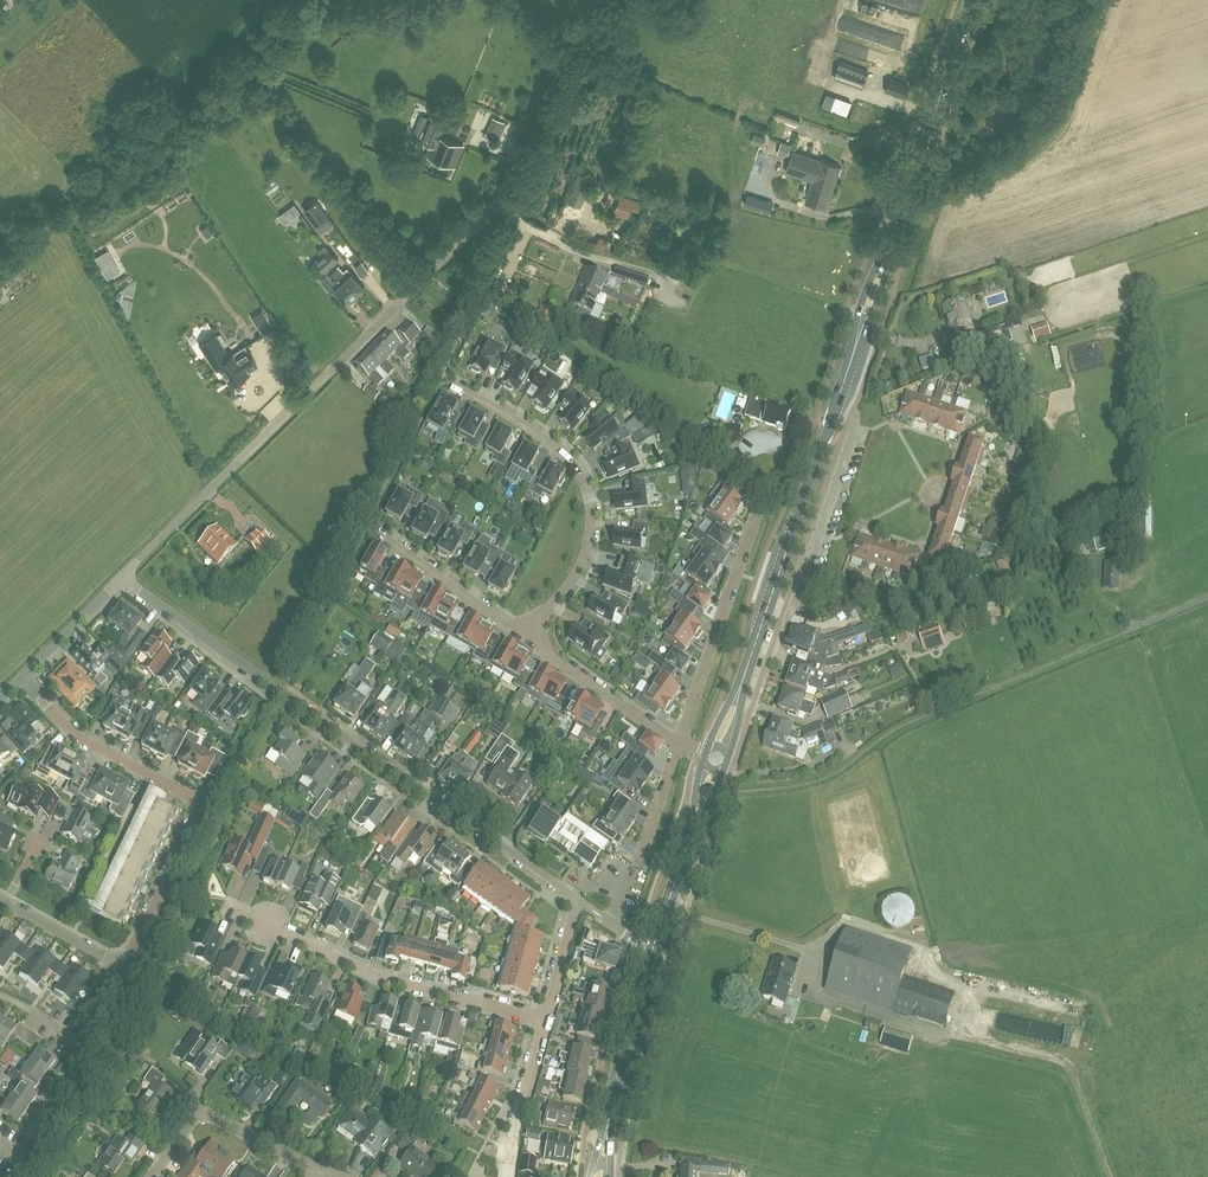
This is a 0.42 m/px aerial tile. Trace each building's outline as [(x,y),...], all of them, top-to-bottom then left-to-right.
[(868,71),(841,61),(834,78),(862,88),(868,71)] [(890,77),(885,91),(903,97),(908,84),(890,77)] [(777,112),(775,118),(799,126),(801,120),(777,112)] [(493,116),(485,133),(498,140),(507,123),(493,116)] [(431,144),(427,155),(455,166),(464,146),(442,137),(447,124),(430,117),(421,140),(431,144)] [(754,133),(751,142),(759,145),(763,147),(765,137),(754,133)] [(777,154),(788,158),(792,144),(781,141),(777,154)] [(786,172),(813,181),(833,187),(840,167),(820,160),(819,161),(792,152),(786,172)] [(569,195),(582,201),(588,187),(575,181),(569,195)] [(826,209),(833,187),(813,181),(806,203),(826,209)] [(763,210),(766,200),(748,194),(745,204),(763,210)] [(627,220),(631,210),(639,212),(643,203),(619,196),(613,215),(627,220)] [(315,227),(327,218),(315,202),(303,211),(315,227)] [(279,216),(285,224),(301,212),(295,204),(279,216)] [(207,225),(201,229),(206,238),(213,235),(207,225)] [(107,250),(94,257),(106,279),(113,275),(109,268),(115,264),(107,250)] [(356,295),(364,287),(346,268),(343,271),(335,262),(337,260),(329,251),(326,253),(330,257),(325,262),(330,267),(330,268),(356,295)] [(330,257),(326,253),(317,261),(321,266),(320,267),(324,272),(330,267),(325,262),(330,257)] [(615,274),(615,275),(632,281),(635,271),(618,265),(615,274)] [(595,271),(586,268),(581,280),(603,290),(604,287),(608,277),(606,276),(608,271),(597,266),(595,271)] [(330,268),(328,270),(330,272),(327,275),(321,280),(332,292),(335,290),(347,303),(356,295),(330,268)] [(615,292),(604,287),(603,290),(581,280),(576,293),(597,302),(601,293),(612,298),(615,292)] [(592,314),(597,302),(576,293),(570,305),(578,309),(576,314),(589,320),(592,314)] [(638,304),(628,299),(626,304),(636,308),(638,304)] [(953,336),(973,330),(963,300),(959,302),(958,301),(956,301),(954,301),(952,302),(951,303),(949,304),(948,305),(947,306),(943,307),(953,336)] [(556,314),(542,308),(533,329),(547,335),(556,314)] [(585,324),(587,319),(576,314),(574,319),(585,324)] [(268,318),(256,325),(263,336),(274,329),(268,318)] [(409,321),(398,332),(410,345),(421,333),(409,321)] [(1047,323),(1031,328),(1035,340),(1051,335),(1047,323)] [(427,328),(416,342),(427,352),(439,337),(427,328)] [(1004,346),(998,328),(977,334),(983,352),(1004,346)] [(627,338),(624,337),(610,331),(607,336),(625,344),(636,348),(637,345),(641,336),(634,333),(631,338),(628,337),(627,338)] [(377,343),(391,357),(395,352),(404,361),(410,354),(402,345),(401,345),(388,332),(377,343)] [(214,334),(203,341),(211,353),(207,356),(216,370),(220,367),(231,385),(244,376),(250,373),(248,371),(257,365),(245,346),(229,357),(223,347),(227,344),(220,333),(216,336),(214,334)] [(486,374),(493,359),(501,362),(507,348),(485,338),(478,351),(476,350),(472,358),(475,359),(471,367),(472,368),(471,370),(479,374),(480,372),(486,374)] [(386,362),(391,357),(377,343),(366,353),(380,367),(380,368),(388,376),(394,370),(386,362)] [(503,368),(510,373),(504,384),(505,385),(504,387),(512,391),(513,389),(518,392),(534,364),(512,351),(503,368)] [(378,387),(384,381),(388,376),(380,368),(380,367),(366,353),(356,364),(369,378),(378,387)] [(535,382),(542,387),(533,401),(538,405),(536,407),(544,411),(545,409),(547,410),(565,383),(544,369),(535,382)] [(368,386),(363,392),(375,401),(380,395),(368,386)] [(907,391),(899,414),(915,420),(923,396),(924,397),(927,389),(921,387),(918,395),(907,391)] [(938,388),(935,394),(943,396),(945,390),(941,389),(938,388)] [(562,405),(569,411),(561,421),(562,422),(561,424),(568,429),(569,427),(574,431),(590,409),(582,403),(586,398),(574,390),(562,405)] [(915,420),(932,425),(939,402),(941,402),(943,396),(935,394),(933,400),(924,397),(923,396),(915,420)] [(456,425),(449,421),(458,405),(444,397),(435,414),(433,413),(427,423),(440,430),(436,441),(444,446),(456,425)] [(952,406),(944,429),(959,435),(967,411),(956,407),(959,399),(953,397),(950,405),(952,406)] [(765,423),(777,427),(778,430),(781,430),(783,430),(785,430),(791,412),(771,405),(751,399),(745,415),(765,422),(765,423)] [(952,406),(950,405),(941,402),(939,402),(932,425),(944,429),(952,406)] [(478,434),(484,423),(486,419),(473,411),(466,423),(464,422),(460,429),(462,430),(459,436),(467,440),(465,444),(477,451),(484,438),(478,434)] [(603,443),(604,445),(607,442),(612,449),(632,437),(624,427),(619,431),(610,420),(612,418),(606,411),(604,413),(597,418),(600,422),(592,430),(593,432),(585,439),(595,450),(603,443)] [(638,444),(662,433),(654,425),(649,427),(634,436),(638,444)] [(491,438),(487,445),(489,446),(486,451),(494,456),(492,460),(504,467),(511,454),(505,450),(513,434),(500,427),(493,439),(491,438)] [(706,451),(721,462),(733,445),(718,434),(718,435),(707,427),(697,442),(707,450),(706,451)] [(964,453),(981,459),(984,451),(982,450),(984,443),(969,438),(964,453)] [(615,459),(609,462),(604,464),(604,466),(602,467),(605,475),(608,474),(610,479),(618,476),(619,478),(627,474),(627,472),(640,466),(630,443),(612,451),(615,459)] [(517,456),(513,463),(515,464),(512,469),(520,474),(518,478),(530,485),(537,472),(530,468),(539,453),(535,450),(536,448),(529,444),(527,446),(526,445),(519,457),(517,456)] [(978,468),(981,459),(964,453),(960,468),(974,473),(976,467),(978,468)] [(439,465),(435,462),(431,468),(436,470),(439,465)] [(1022,467),(1013,463),(1011,469),(1020,472),(1022,467)] [(563,478),(565,474),(563,473),(565,471),(557,467),(556,469),(552,467),(543,482),(536,479),(529,491),(541,498),(543,494),(551,499),(559,486),(561,487),(565,479),(563,478)] [(951,482),(954,483),(969,488),(974,473),(960,468),(956,467),(951,482)] [(697,468),(687,469),(690,493),(692,493),(698,477),(697,468)] [(1009,475),(1019,478),(1020,472),(1011,469),(1009,475)] [(718,495),(714,501),(736,516),(744,505),(731,496),(735,490),(722,481),(714,492),(718,495)] [(626,484),(627,493),(614,494),(615,500),(612,500),(613,509),(616,509),(616,511),(625,509),(625,512),(634,511),(634,508),(648,507),(645,482),(626,484)] [(949,498),(967,503),(969,495),(967,494),(969,488),(954,483),(949,498)] [(408,505),(415,509),(422,496),(410,489),(408,494),(400,489),(397,494),(395,493),(390,500),(392,502),(386,514),(399,521),(408,505)] [(994,497),(1010,502),(1012,496),(996,491),(994,497)] [(967,503),(949,498),(944,512),(959,517),(961,511),(964,512),(967,503)] [(735,518),(736,516),(714,501),(706,512),(709,513),(705,519),(713,525),(718,528),(723,532),(727,527),(728,527),(735,518)] [(510,502),(506,510),(514,514),(518,507),(510,502)] [(425,540),(428,535),(434,524),(441,527),(448,515),(436,508),(434,512),(425,507),(422,512),(420,511),(416,519),(418,520),(411,532),(425,540)] [(522,513),(523,510),(518,507),(512,517),(517,521),(522,513)] [(1005,517),(1007,511),(998,508),(996,514),(1005,517)] [(959,517),(944,512),(942,511),(936,527),(939,528),(954,533),(959,517)] [(1005,517),(996,514),(994,519),(1003,522),(1005,517)] [(1093,537),(1086,539),(1087,541),(1089,546),(1090,551),(1096,549),(1097,551),(1128,542),(1126,538),(1135,535),(1130,521),(1122,524),(1121,521),(1091,530),(1093,537)] [(613,531),(612,539),(614,540),(614,546),(640,549),(646,550),(647,540),(649,525),(634,523),(633,531),(616,529),(616,531),(613,531)] [(718,546),(724,550),(733,539),(723,532),(718,528),(713,525),(706,536),(696,528),(690,535),(701,543),(714,552),(718,546)] [(216,526),(199,544),(218,563),(236,546),(216,526)] [(442,537),(444,538),(437,550),(439,551),(438,553),(445,558),(447,556),(451,558),(460,542),(466,546),(474,533),(461,526),(459,530),(451,526),(448,531),(446,530),(442,537)] [(244,539),(257,554),(270,543),(256,527),(244,539)] [(954,533),(939,528),(934,542),(952,548),(955,540),(952,539),(954,533)] [(986,543),(994,546),(995,546),(1000,531),(991,528),(986,543)] [(874,539),(859,534),(851,557),(863,561),(860,570),(866,571),(868,563),(866,562),(874,539)] [(868,563),(878,566),(881,567),(889,544),(874,539),(866,562),(868,563)] [(952,548),(934,542),(929,557),(944,562),(946,557),(949,558),(952,548)] [(710,558),(714,552),(701,543),(693,554),(697,557),(693,563),(715,578),(723,567),(710,558)] [(485,561),(492,564),(499,551),(487,545),(485,549),(477,544),(474,549),(472,548),(467,556),(469,557),(463,569),(476,576),(485,561)] [(876,572),(883,575),(885,569),(894,572),(897,573),(905,549),(889,544),(881,567),(878,566),(876,572)] [(966,546),(964,552),(974,555),(975,550),(966,546)] [(364,578),(377,585),(384,572),(378,568),(386,554),(373,547),(366,558),(364,557),(360,565),(362,566),(359,570),(367,574),(364,578)] [(897,573),(894,572),(892,580),(897,582),(900,574),(911,577),(919,554),(905,549),(897,573)] [(499,551),(492,564),(490,567),(497,571),(488,587),(502,594),(504,590),(506,592),(510,584),(508,583),(515,570),(507,565),(511,558),(499,551)] [(974,555),(964,552),(962,558),(972,561),(974,555)] [(651,580),(655,568),(641,563),(641,565),(623,558),(617,573),(610,570),(604,587),(631,596),(638,576),(651,580)] [(700,585),(707,589),(715,578),(693,563),(685,574),(687,575),(684,581),(692,587),(696,590),(700,585)] [(384,572),(377,585),(372,593),(379,596),(383,595),(386,591),(394,595),(407,572),(404,570),(405,568),(398,564),(391,575),(384,572)] [(1105,564),(1104,588),(1119,589),(1120,564),(1105,564)] [(658,565),(657,569),(659,573),(663,575),(666,567),(658,565)] [(312,579),(302,590),(308,595),(323,579),(314,570),(308,576),(312,579)] [(414,594),(421,582),(422,580),(418,578),(419,576),(411,571),(410,574),(407,572),(394,595),(396,596),(394,601),(406,607),(413,611),(420,597),(414,594)] [(883,575),(876,572),(873,579),(881,581),(883,575)] [(708,599),(696,590),(692,587),(684,598),(674,591),(669,598),(680,605),(693,614),(697,608),(703,613),(711,601),(708,599)] [(420,597),(413,611),(432,622),(445,599),(440,596),(441,594),(434,589),(427,601),(420,597)] [(629,604),(615,597),(611,604),(596,596),(595,598),(593,597),(589,604),(591,606),(588,611),(612,624),(617,614),(622,617),(629,604)] [(445,599),(432,622),(444,629),(442,633),(449,637),(456,623),(450,620),(458,606),(445,599)] [(980,618),(1001,611),(997,600),(976,607),(980,618)] [(680,614),(672,625),(674,626),(694,640),(695,638),(697,640),(702,633),(700,631),(702,629),(689,620),(693,614),(680,605),(676,611),(680,614)] [(850,605),(841,611),(848,621),(857,615),(850,605)] [(109,623),(114,627),(112,629),(122,636),(125,632),(132,637),(133,638),(138,632),(136,630),(141,623),(142,622),(141,621),(141,622),(121,607),(121,606),(120,606),(120,607),(114,615),(113,614),(110,614),(108,617),(108,620),(110,621),(109,622),(109,621),(108,622),(109,623)] [(651,612),(645,609),(641,616),(648,620),(651,612)] [(468,648),(481,625),(476,622),(477,620),(470,615),(463,627),(456,623),(449,637),(468,648)] [(918,629),(925,650),(943,643),(936,622),(918,629)] [(481,625),(468,648),(475,652),(472,656),(485,663),(493,649),(486,645),(494,632),(481,625)] [(610,638),(597,629),(592,636),(578,626),(575,631),(573,629),(568,636),(570,638),(568,640),(595,659),(610,638)] [(662,643),(671,649),(675,652),(681,656),(685,651),(686,652),(694,640),(674,626),(662,643)] [(865,626),(854,629),(856,636),(856,638),(867,635),(867,634),(865,626)] [(793,627),(790,635),(821,646),(829,649),(829,647),(836,645),(842,643),(856,638),(856,636),(854,629),(839,634),(827,638),(816,634),(817,632),(806,628),(805,628),(804,631),(800,629),(793,627)] [(401,631),(396,628),(391,636),(397,639),(401,631)] [(867,635),(870,643),(885,638),(881,629),(867,634),(867,635)] [(383,654),(392,642),(378,632),(369,644),(383,654)] [(169,655),(163,651),(169,643),(156,633),(140,654),(148,660),(142,668),(153,676),(169,655)] [(786,639),(784,645),(785,646),(785,647),(793,650),(798,652),(809,655),(807,661),(823,667),(825,667),(826,660),(833,659),(831,654),(829,649),(821,646),(790,635),(789,638),(788,638),(787,639),(786,639)] [(123,648),(121,647),(116,652),(127,660),(140,643),(133,638),(132,637),(123,648)] [(394,640),(389,647),(401,655),(406,648),(394,640)] [(504,674),(517,650),(512,648),(513,645),(506,641),(499,653),(493,649),(485,663),(504,674)] [(104,664),(113,655),(101,643),(100,643),(100,644),(94,650),(96,651),(92,655),(82,645),(72,656),(91,675),(96,669),(100,673),(105,668),(104,664)] [(681,656),(675,652),(671,649),(663,660),(653,653),(648,660),(659,667),(672,677),(676,670),(682,675),(690,663),(681,656)] [(521,689),(528,675),(522,671),(530,658),(517,650),(504,674),(516,681),(514,685),(521,689)] [(635,663),(639,666),(645,657),(639,653),(633,661),(635,663)] [(171,658),(168,662),(156,678),(168,687),(175,677),(183,683),(198,664),(183,654),(177,662),(171,658)] [(124,667),(114,656),(107,663),(118,674),(124,667)] [(825,667),(824,669),(843,666),(840,656),(833,659),(826,660),(825,667)] [(333,704),(344,712),(346,710),(344,709),(364,682),(376,666),(367,659),(350,683),(349,683),(345,688),(333,704)] [(632,674),(635,663),(633,661),(627,670),(632,674)] [(420,668),(426,672),(431,666),(425,662),(420,668)] [(791,664),(790,669),(792,669),(790,674),(824,685),(827,686),(829,680),(830,677),(820,673),(813,671),(813,670),(805,667),(794,663),(793,665),(791,664)] [(62,665),(48,680),(75,707),(81,702),(78,699),(75,697),(85,687),(83,686),(88,682),(89,681),(74,667),(69,672),(62,665)] [(538,702),(541,697),(553,676),(548,673),(549,671),(542,667),(535,679),(528,675),(521,689),(527,692),(526,695),(538,702)] [(651,687),(673,702),(681,691),(668,682),(672,677),(659,667),(655,673),(659,676),(651,687)] [(622,675),(615,669),(610,676),(618,681),(622,675)] [(857,669),(845,674),(848,681),(860,676),(857,669)] [(430,678),(437,683),(443,675),(436,670),(430,678)] [(193,704),(195,705),(206,713),(217,699),(222,691),(217,687),(220,683),(214,679),(214,676),(209,673),(206,673),(204,672),(190,690),(198,696),(193,704)] [(787,679),(785,683),(787,684),(786,685),(806,692),(807,686),(822,691),(824,685),(790,674),(788,679),(787,679)] [(836,686),(848,681),(845,674),(833,679),(836,686)] [(553,676),(541,697),(548,701),(544,708),(557,714),(564,701),(558,697),(566,683),(553,676)] [(346,710),(344,712),(354,719),(365,702),(374,689),(364,682),(344,709),(346,710)] [(443,694),(449,697),(457,686),(451,682),(443,694)] [(116,683),(113,689),(118,692),(122,686),(116,683)] [(140,683),(134,690),(142,696),(147,688),(140,683)] [(400,684),(395,692),(400,695),(405,688),(400,684)] [(673,702),(651,687),(643,698),(639,695),(635,701),(648,710),(652,704),(665,714),(666,712),(669,714),(674,706),(671,704),(673,702)] [(916,695),(912,687),(903,691),(906,699),(916,695)] [(148,689),(144,696),(150,700),(153,696),(152,692),(148,689)] [(820,699),(828,719),(852,709),(844,689),(820,699)] [(785,690),(782,698),(813,709),(814,710),(815,705),(803,700),(803,699),(804,696),(785,690)] [(363,725),(373,733),(400,695),(394,691),(383,705),(380,702),(375,709),(371,714),(363,725)] [(224,692),(208,713),(218,720),(221,717),(225,720),(228,719),(229,718),(234,722),(239,715),(241,717),(244,716),(247,713),(246,710),(244,708),(249,703),(234,692),(230,697),(224,692)] [(485,693),(481,700),(487,704),(491,697),(485,693)] [(577,723),(589,702),(584,699),(585,697),(578,693),(571,705),(564,701),(557,714),(563,718),(565,716),(573,720),(577,723)] [(406,700),(400,695),(373,733),(383,739),(394,723),(390,720),(406,700)] [(112,732),(116,735),(127,715),(121,712),(126,704),(111,696),(99,719),(106,723),(103,728),(104,728),(104,729),(104,731),(104,732),(105,733),(106,733),(107,734),(108,734),(109,734),(110,734),(111,733),(112,732)] [(779,702),(778,706),(779,707),(778,709),(788,712),(787,715),(797,718),(799,712),(811,716),(814,710),(813,709),(782,698),(781,701),(779,702)] [(369,702),(364,709),(371,714),(375,709),(376,707),(369,702)] [(593,740),(601,727),(594,723),(602,709),(589,702),(577,723),(576,725),(583,729),(580,733),(593,740)] [(502,705),(499,712),(505,715),(508,709),(502,705)] [(31,729),(32,728),(38,723),(23,706),(10,718),(17,725),(7,734),(24,753),(30,747),(26,741),(35,733),(31,729)] [(142,730),(149,716),(136,709),(132,718),(127,715),(116,735),(120,737),(120,738),(120,739),(120,740),(121,741),(122,742),(123,742),(124,742),(125,742),(126,742),(127,742),(128,741),(129,741),(131,736),(136,727),(142,730)] [(393,746),(403,753),(422,726),(425,720),(430,713),(424,709),(416,721),(405,713),(396,725),(402,729),(404,731),(393,746)] [(154,753),(165,731),(154,725),(158,716),(151,712),(149,716),(142,730),(148,733),(141,747),(143,748),(142,750),(149,753),(150,751),(154,753)] [(437,718),(430,713),(425,720),(422,726),(403,753),(413,761),(424,744),(427,746),(435,735),(429,730),(437,718)] [(196,714),(192,719),(197,723),(201,717),(196,714)] [(496,718),(486,732),(498,740),(501,736),(508,726),(496,718)] [(768,731),(768,732),(788,738),(797,741),(799,734),(791,731),(792,726),(774,720),(772,725),(771,726),(769,731),(768,731)] [(802,731),(805,739),(823,732),(819,724),(802,731)] [(543,726),(539,732),(545,735),(548,729),(543,726)] [(172,735),(165,731),(154,753),(158,755),(156,757),(163,760),(164,758),(166,759),(173,746),(179,749),(187,734),(175,728),(172,735)] [(621,741),(632,749),(644,758),(648,752),(654,756),(663,744),(643,730),(636,741),(626,734),(621,741)] [(271,751),(273,753),(280,757),(279,758),(280,759),(276,765),(293,777),(298,769),(297,768),(306,756),(295,748),(300,741),(286,731),(280,739),(282,740),(277,747),(274,752),(271,750),(267,756),(268,756),(271,751)] [(187,732),(187,734),(179,749),(185,752),(178,765),(180,766),(180,769),(186,772),(188,771),(190,772),(201,752),(195,749),(200,739),(187,732)] [(475,732),(462,750),(468,755),(469,755),(470,756),(482,739),(480,738),(482,736),(475,732)] [(786,745),(788,738),(768,732),(763,747),(795,759),(799,749),(786,745)] [(824,736),(823,732),(805,739),(809,747),(820,743),(822,746),(836,740),(832,732),(824,736)] [(551,734),(545,737),(548,743),(554,739),(551,734)] [(9,753),(12,756),(18,750),(5,736),(0,740),(0,761),(9,753)] [(498,740),(484,760),(491,764),(495,759),(498,754),(500,756),(487,775),(490,778),(486,784),(500,794),(500,795),(517,807),(532,784),(515,772),(515,774),(509,770),(519,756),(510,750),(513,745),(514,745),(501,736),(498,740)] [(51,760),(44,756),(35,772),(48,779),(51,772),(60,777),(73,753),(69,751),(66,750),(62,749),(58,748),(57,750),(51,760)] [(211,766),(219,770),(226,757),(211,749),(208,756),(201,752),(190,772),(193,773),(193,776),(199,779),(202,778),(204,779),(211,766)] [(645,784),(646,782),(653,773),(640,763),(644,758),(632,749),(627,754),(631,757),(623,768),(645,784)] [(29,752),(24,756),(29,761),(34,757),(29,752)] [(438,779),(448,786),(469,758),(461,752),(457,758),(455,756),(438,779)] [(78,774),(85,762),(82,759),(79,757),(76,755),(73,753),(60,777),(68,781),(64,790),(77,797),(87,779),(86,778),(78,774)] [(586,763),(591,757),(586,753),(583,754),(580,759),(586,763)] [(314,785),(308,792),(316,798),(322,791),(338,769),(318,754),(306,770),(302,776),(314,785)] [(474,762),(469,758),(448,786),(458,793),(470,776),(466,773),(474,762)] [(637,795),(645,784),(623,768),(619,774),(615,771),(607,782),(620,791),(624,786),(637,795)] [(97,797),(104,800),(116,776),(109,772),(108,775),(101,771),(93,787),(85,783),(78,795),(93,803),(97,797)] [(123,779),(116,776),(104,800),(112,804),(109,809),(110,812),(114,814),(115,816),(122,819),(129,805),(121,800),(129,786),(122,782),(123,779)] [(329,802),(337,808),(343,800),(350,804),(354,799),(364,787),(348,776),(342,784),(343,785),(340,790),(338,789),(329,802)] [(48,817),(50,813),(57,799),(41,791),(39,795),(29,789),(28,791),(17,786),(9,802),(19,808),(18,810),(34,818),(38,812),(48,817)] [(134,902),(135,901),(139,892),(136,891),(139,885),(142,886),(147,876),(144,875),(147,869),(150,870),(155,860),(152,859),(155,853),(158,854),(162,844),(160,843),(163,837),(165,838),(170,828),(167,827),(170,821),(173,822),(178,812),(158,803),(160,799),(164,801),(165,799),(161,797),(161,796),(151,791),(151,792),(152,793),(96,909),(91,906),(90,906),(88,908),(89,909),(99,915),(99,914),(99,913),(121,924),(121,923),(124,917),(127,918),(131,909),(131,908),(129,907),(132,901),(134,902)] [(609,813),(630,828),(634,822),(633,821),(637,815),(626,807),(630,802),(617,792),(613,798),(618,802),(609,813)] [(581,794),(578,797),(584,802),(587,798),(581,794)] [(368,799),(356,815),(352,821),(359,826),(364,826),(367,822),(376,828),(380,822),(390,808),(387,806),(386,800),(379,800),(376,798),(373,803),(368,799)] [(549,839),(560,824),(544,813),(551,804),(543,799),(536,808),(541,811),(534,821),(530,827),(527,832),(535,837),(545,844),(549,839)] [(328,805),(320,800),(309,815),(317,821),(328,805)] [(71,817),(68,822),(63,833),(69,836),(70,840),(74,839),(80,842),(91,820),(74,811),(74,812),(60,805),(54,817),(61,821),(65,814),(71,817)] [(129,805),(122,819),(114,835),(98,865),(105,868),(136,808),(129,805)] [(379,829),(371,839),(386,850),(382,855),(383,860),(387,863),(388,863),(393,856),(398,849),(408,835),(400,830),(407,820),(396,812),(385,828),(382,831),(379,829)] [(553,842),(572,855),(588,867),(590,868),(607,842),(608,842),(590,830),(571,816),(567,813),(560,824),(549,839),(553,842)] [(626,834),(630,828),(609,813),(602,825),(597,821),(592,828),(613,842),(617,836),(621,839),(625,833),(626,834)] [(7,850),(15,834),(4,828),(9,818),(0,814),(0,847),(7,850)] [(239,874),(248,856),(257,860),(263,848),(272,828),(275,820),(263,815),(248,847),(234,841),(222,866),(239,874)] [(414,831),(410,837),(401,850),(396,857),(405,864),(407,861),(415,866),(427,849),(429,851),(432,846),(430,845),(435,838),(429,833),(430,831),(425,828),(424,830),(423,829),(419,835),(414,831)] [(445,869),(459,849),(448,842),(439,854),(433,850),(424,863),(433,869),(436,868),(438,864),(445,869)] [(336,853),(323,847),(318,858),(344,870),(347,863),(334,857),(336,853)] [(269,866),(265,877),(263,881),(276,887),(277,885),(284,868),(277,864),(281,856),(263,848),(257,860),(269,866)] [(470,857),(459,849),(445,869),(451,874),(449,878),(449,881),(455,885),(458,887),(467,875),(461,870),(470,857)] [(67,852),(62,863),(60,866),(53,863),(46,878),(53,882),(52,883),(60,887),(60,885),(68,889),(76,875),(73,873),(81,859),(67,852)] [(290,891),(291,887),(296,876),(303,879),(309,866),(302,863),(298,871),(285,865),(284,868),(277,885),(290,891)] [(463,887),(461,890),(478,902),(477,903),(483,908),(484,907),(497,916),(497,917),(503,922),(504,921),(513,927),(510,937),(509,937),(507,945),(508,945),(504,960),(503,960),(500,968),(502,969),(496,988),(499,989),(511,993),(516,994),(527,997),(543,938),(529,934),(533,920),(521,910),(529,899),(480,864),(476,869),(463,887)] [(316,912),(320,903),(326,906),(338,882),(325,876),(321,886),(311,881),(300,905),(316,912)] [(366,900),(360,913),(366,916),(353,945),(368,952),(378,929),(368,925),(372,918),(370,918),(377,902),(382,891),(373,886),(367,897),(366,900)] [(360,913),(366,900),(360,897),(356,906),(348,902),(343,912),(336,908),(326,929),(340,935),(348,919),(355,923),(360,913)] [(451,900),(447,905),(455,910),(458,906),(459,905),(451,900)] [(444,908),(442,912),(448,916),(450,912),(444,908)] [(448,926),(448,924),(453,925),(455,918),(450,917),(449,920),(440,917),(438,926),(441,927),(448,926)] [(218,947),(222,938),(214,934),(216,931),(202,924),(196,937),(191,934),(187,943),(200,949),(195,958),(210,965),(218,947)] [(589,930),(583,928),(576,949),(582,951),(589,930)] [(902,977),(911,950),(847,929),(827,990),(943,1028),(955,994),(902,977)] [(12,936),(4,930),(0,936),(0,954),(12,936)] [(397,964),(398,958),(403,939),(398,937),(395,939),(394,942),(389,941),(391,935),(384,933),(378,950),(386,953),(384,960),(397,964)] [(0,954),(0,968),(2,969),(13,954),(20,958),(27,947),(12,936),(0,954)] [(403,939),(398,958),(410,962),(416,942),(403,939)] [(428,946),(416,942),(410,962),(427,967),(432,947),(428,946)] [(620,953),(617,952),(588,943),(585,951),(582,960),(614,970),(620,953)] [(20,973),(28,979),(47,953),(38,947),(34,952),(27,947),(20,958),(27,963),(20,973)] [(436,969),(439,970),(445,951),(432,947),(427,967),(425,971),(433,973),(435,972),(436,969)] [(230,957),(223,953),(212,977),(227,984),(229,980),(235,983),(233,987),(247,958),(246,957),(246,958),(245,957),(245,956),(244,953),(240,951),(237,952),(237,953),(233,951),(230,957)] [(457,954),(445,951),(439,970),(451,974),(457,954)] [(47,953),(28,979),(37,985),(48,969),(55,974),(62,964),(47,953)] [(457,954),(451,974),(450,979),(463,983),(465,975),(472,977),(477,960),(470,958),(468,963),(464,962),(464,959),(463,956),(457,954)] [(266,973),(265,973),(258,970),(261,964),(247,958),(233,987),(234,987),(238,978),(244,981),(240,990),(243,991),(255,997),(266,973)] [(774,960),(762,996),(774,1000),(771,1007),(782,1010),(784,1004),(785,1001),(796,967),(774,960)] [(55,990),(63,995),(81,969),(74,964),(70,969),(62,964),(55,974),(63,979),(55,990)] [(290,964),(287,970),(286,972),(283,970),(284,969),(275,965),(263,991),(274,997),(277,991),(289,996),(301,970),(290,964)] [(98,981),(81,969),(63,995),(72,1002),(83,987),(90,992),(98,981)] [(313,976),(303,997),(311,1000),(313,1003),(309,1011),(308,1014),(309,1014),(306,1020),(305,1024),(317,1029),(321,1020),(322,1020),(329,1005),(321,1001),(326,990),(330,983),(313,975),(313,976)] [(572,993),(582,995),(606,1001),(609,989),(585,983),(583,990),(573,987),(572,993)] [(355,1020),(363,1002),(356,999),(360,990),(348,985),(336,1011),(358,1021),(356,1025),(355,1025),(356,1026),(358,1021),(355,1020)] [(192,987),(187,998),(194,1001),(199,990),(192,987)] [(586,1002),(584,1009),(601,1014),(603,1014),(606,1001),(582,995),(580,1001),(586,1002)] [(247,998),(244,1006),(250,1008),(253,1000),(247,998)] [(370,1012),(367,1024),(365,1029),(366,1029),(367,1024),(380,1028),(389,1031),(392,1023),(393,1018),(397,1003),(382,999),(379,1010),(371,1007),(370,1012)] [(414,1032),(420,1010),(420,1009),(405,1005),(401,1021),(393,1018),(392,1023),(389,1031),(388,1035),(403,1039),(405,1030),(414,1032)] [(556,1016),(569,1019),(598,1026),(601,1014),(584,1009),(582,1008),(580,1016),(570,1014),(570,1012),(558,1009),(556,1016)] [(436,1041),(441,1021),(442,1017),(420,1010),(414,1032),(410,1046),(421,1049),(424,1037),(436,1041)] [(470,1013),(469,1019),(475,1021),(477,1015),(470,1013)] [(258,1018),(250,1015),(246,1022),(255,1026),(258,1018)] [(447,1018),(446,1023),(445,1025),(441,1024),(442,1022),(441,1021),(436,1041),(434,1046),(435,1047),(436,1041),(451,1045),(449,1050),(458,1053),(464,1031),(464,1030),(463,1034),(456,1032),(460,1021),(447,1018)] [(594,1039),(598,1026),(569,1019),(567,1024),(578,1027),(576,1034),(578,1035),(576,1041),(590,1045),(592,1038),(594,1039)] [(20,1040),(27,1029),(20,1024),(16,1030),(3,1020),(0,1025),(0,1050),(1,1051),(4,1046),(12,1035),(20,1040)] [(493,1035),(512,1041),(515,1029),(490,1022),(488,1028),(494,1030),(493,1035)] [(356,1049),(365,1029),(359,1026),(350,1046),(356,1049)] [(33,1033),(27,1029),(20,1040),(25,1044),(33,1033)] [(33,1033),(25,1044),(30,1047),(38,1037),(33,1033)] [(485,1040),(483,1045),(509,1052),(512,1041),(493,1035),(491,1041),(485,1040)] [(37,1052),(30,1062),(47,1074),(56,1060),(41,1049),(46,1043),(38,1037),(30,1047),(37,1052)] [(220,1041),(216,1047),(202,1037),(184,1062),(202,1074),(216,1054),(225,1061),(233,1050),(220,1041)] [(559,1057),(562,1057),(564,1058),(588,1064),(591,1052),(589,1052),(590,1045),(576,1041),(575,1047),(573,1046),(571,1054),(560,1052),(559,1057)] [(482,1051),(488,1053),(486,1059),(506,1064),(509,1052),(483,1045),(482,1051)] [(0,1060),(0,1062),(7,1067),(16,1055),(8,1049),(0,1060)] [(295,1049),(292,1055),(302,1061),(306,1054),(295,1049)] [(131,1053),(126,1060),(134,1065),(139,1059),(131,1053)] [(588,1064),(564,1058),(562,1057),(560,1062),(568,1064),(566,1073),(585,1077),(588,1064)] [(502,1076),(506,1064),(486,1059),(484,1065),(478,1063),(477,1069),(502,1076)] [(10,1071),(24,1081),(35,1089),(37,1086),(38,1086),(47,1074),(30,1062),(22,1073),(13,1066),(10,1071)] [(351,1066),(349,1073),(357,1076),(359,1068),(351,1066)] [(157,1115),(164,1104),(167,1100),(170,1103),(175,1096),(160,1085),(166,1077),(153,1068),(144,1080),(153,1086),(141,1104),(157,1115)] [(286,1068),(278,1078),(286,1084),(294,1073),(286,1068)] [(475,1090),(493,1099),(499,1088),(481,1079),(475,1076),(476,1075),(471,1072),(468,1077),(473,1080),(472,1082),(478,1085),(475,1090)] [(560,1083),(584,1089),(586,1077),(585,1077),(566,1073),(563,1072),(560,1083)] [(251,1109),(259,1096),(266,1101),(277,1087),(262,1076),(257,1084),(245,1076),(244,1075),(243,1075),(242,1075),(241,1075),(240,1076),(239,1077),(238,1078),(238,1079),(238,1080),(238,1081),(238,1082),(239,1083),(240,1084),(231,1095),(251,1109)] [(374,1089),(381,1091),(384,1078),(378,1076),(374,1089)] [(311,1108),(304,1117),(304,1118),(303,1120),(303,1122),(304,1124),(305,1125),(307,1126),(309,1127),(311,1126),(313,1125),(314,1124),(321,1115),(323,1117),(332,1104),(297,1079),(274,1111),(287,1120),(301,1101),(311,1108)] [(534,1096),(540,1097),(544,1080),(539,1079),(534,1096)] [(11,1098),(27,1110),(37,1096),(32,1092),(35,1089),(24,1081),(22,1085),(21,1084),(11,1098)] [(584,1089),(560,1083),(559,1089),(564,1090),(562,1098),(580,1102),(584,1089)] [(467,1093),(464,1098),(488,1110),(493,1099),(475,1090),(473,1096),(467,1093)] [(0,1104),(0,1115),(3,1111),(19,1122),(27,1110),(11,1098),(5,1107),(0,1104)] [(462,1103),(467,1106),(464,1112),(482,1121),(488,1110),(464,1098),(462,1103)] [(546,1115),(543,1124),(555,1127),(556,1123),(569,1126),(570,1119),(573,1110),(570,1109),(548,1104),(546,1115)] [(374,1159),(392,1134),(372,1120),(370,1122),(351,1108),(339,1126),(358,1139),(354,1145),(374,1159)] [(482,1121),(464,1112),(462,1117),(456,1114),(453,1120),(477,1132),(482,1121)] [(402,1131),(393,1144),(407,1155),(400,1165),(416,1176),(429,1176),(437,1166),(412,1148),(417,1141),(411,1137),(414,1133),(406,1126),(402,1131)] [(527,1129),(526,1138),(537,1140),(538,1131),(527,1129)] [(548,1135),(544,1160),(570,1164),(574,1140),(548,1135)] [(127,1156),(134,1161),(144,1146),(131,1137),(126,1144),(117,1138),(100,1163),(115,1174),(127,1156)] [(199,1176),(200,1176),(225,1176),(236,1162),(221,1151),(222,1149),(212,1142),(208,1147),(203,1144),(180,1176),(199,1176)] [(535,1158),(523,1156),(521,1173),(533,1174),(535,1158)] [(727,1174),(728,1164),(699,1162),(699,1169),(711,1171),(711,1173),(727,1174)] [(250,1166),(242,1176),(265,1176),(250,1166)] [(680,1168),(679,1176),(695,1176),(696,1169),(680,1168)]
